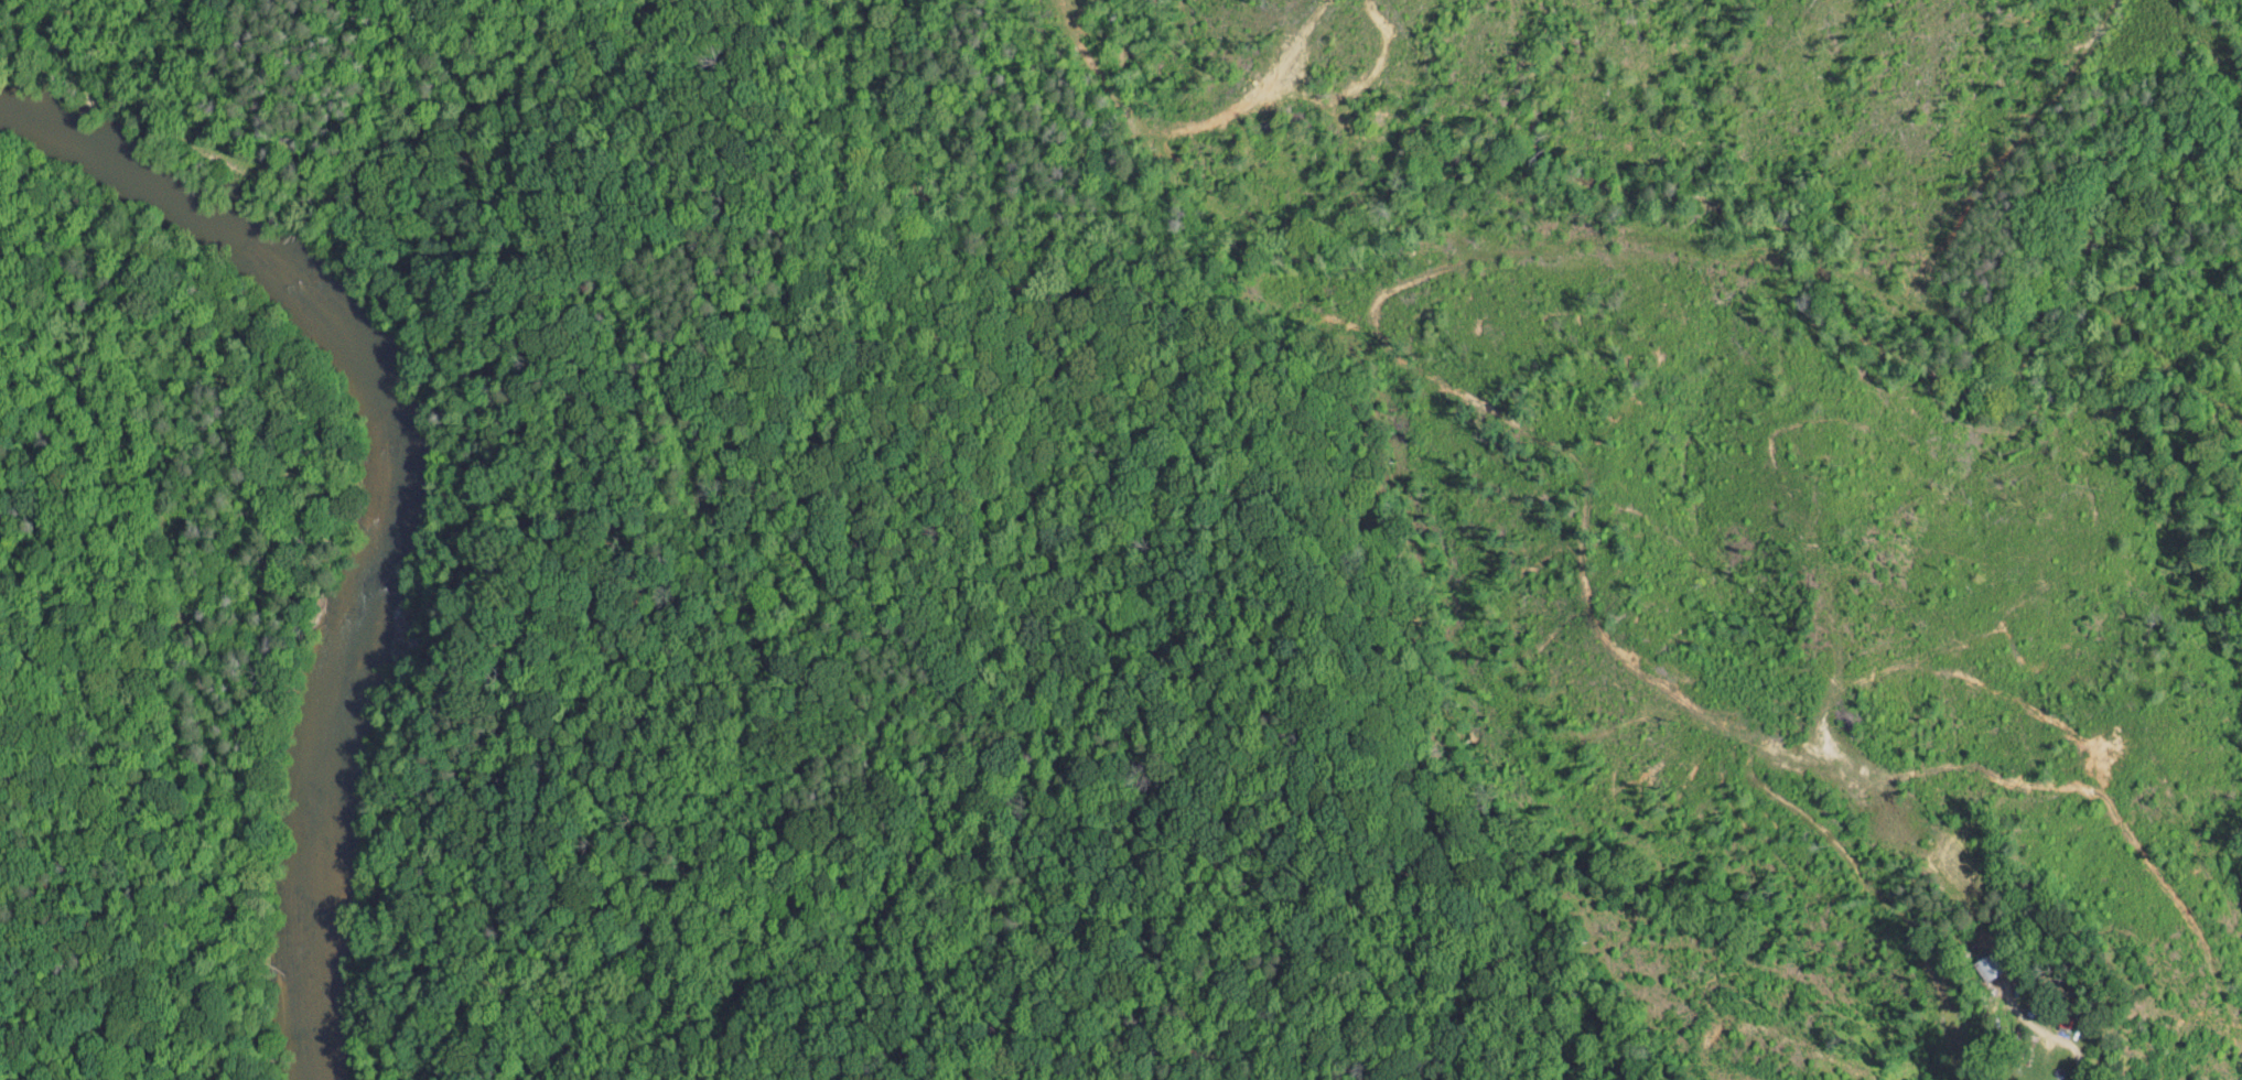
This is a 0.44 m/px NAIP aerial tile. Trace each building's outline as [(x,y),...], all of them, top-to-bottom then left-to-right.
[(1982,970),(1971,950),(1957,958),(1967,977),(1982,970)]
